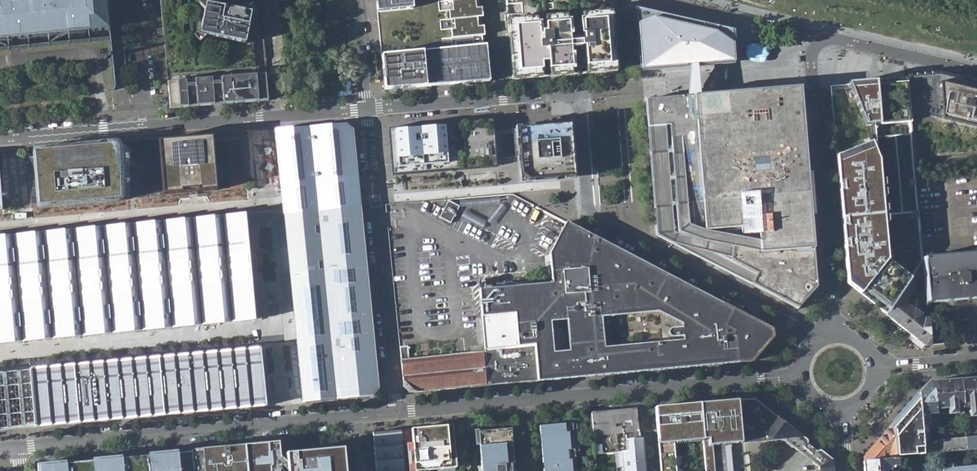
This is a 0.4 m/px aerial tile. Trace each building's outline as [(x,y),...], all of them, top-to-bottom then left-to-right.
[(16,36),(110,27),(108,0),(0,0),(0,37),(16,36)] [(168,82),(170,108),(215,104),(258,100),(268,99),(266,74),(256,74),(253,37),(247,36),(248,27),(251,13),(250,0),(160,0),(168,82)] [(489,81),(484,27),(481,0),(376,0),(384,90),(433,86),(489,81)] [(512,81),(616,71),(612,25),(611,14),(610,3),(601,0),(506,0),(512,81)] [(641,69),(689,65),(697,64),(733,61),(730,30),(721,28),(635,9),(641,69)] [(755,45),(749,49),(748,56),(750,60),(757,63),(767,64),(772,56),(770,49),(764,48),(755,45)] [(699,95),(697,64),(689,65),(686,96),(699,95)] [(907,86),(940,75),(930,72),(930,75),(922,73),(922,75),(914,73),(914,76),(906,74),(906,77),(907,86)] [(907,86),(910,122),(914,163),(976,156),(976,83),(969,82),(940,75),(907,86)] [(841,213),(843,231),(847,284),(887,314),(924,263),(923,257),(921,233),(919,219),(918,208),(916,184),(914,163),(910,122),(907,86),(906,77),(830,84),(832,107),(832,112),(834,129),(841,213)] [(699,95),(686,96),(657,99),(644,100),(657,235),(759,288),(797,309),(815,287),(799,86),(699,95)] [(431,125),(389,129),(393,176),(497,167),(493,120),(459,123),(431,125)] [(349,125),(346,122),(313,124),(276,128),(279,158),(280,175),(281,183),(283,200),(284,211),(294,318),(297,345),(302,402),(339,398),(373,395),(381,387),(362,204),(361,193),(359,176),(354,128),(349,125)] [(543,127),(517,129),(522,182),(539,180),(575,177),(570,124),(543,127)] [(212,134),(158,139),(162,193),(180,192),(216,189),(244,186),(240,138),(213,140),(212,134)] [(34,150),(38,202),(38,203),(39,203),(39,204),(40,204),(118,197),(119,197),(119,196),(115,144),(115,143),(114,143),(36,149),(35,149),(34,150)] [(923,257),(976,252),(976,178),(916,184),(918,208),(919,219),(921,233),(923,257)] [(442,218),(453,224),(462,206),(450,200),(442,217),(441,218),(442,218)] [(255,320),(250,264),(246,214),(222,217),(214,217),(191,219),(183,220),(162,222),(153,223),(132,225),(124,226),(102,228),(94,229),(72,231),(64,231),(42,233),(34,234),(14,236),(5,237),(0,237),(0,343),(15,342),(23,341),(44,339),(53,338),(74,336),(83,335),(104,333),(112,333),(133,331),(142,330),(163,328),(173,327),(193,325),(201,324),(224,323),(232,322),(255,320)] [(771,328),(573,219),(554,258),(558,284),(533,286),(500,290),(482,292),(484,320),(478,321),(479,328),(485,327),(487,351),(471,352),(411,358),(410,345),(402,346),(403,359),(406,387),(412,393),(752,360),(773,335),(771,328)] [(976,299),(976,252),(923,257),(924,263),(925,281),(927,302),(976,299)] [(919,281),(925,281),(924,263),(887,314),(927,345),(931,345),(929,318),(905,301),(919,281)] [(480,347),(470,348),(471,352),(487,351),(485,327),(479,328),(480,347)] [(266,406),(261,348),(196,354),(30,369),(35,427),(266,406)] [(976,403),(976,377),(961,378),(963,405),(969,404),(970,416),(976,415),(976,408),(976,403)] [(934,380),(936,413),(946,411),(947,415),(964,413),(963,405),(961,378),(934,380)] [(918,394),(920,421),(930,421),(928,415),(936,415),(936,413),(934,380),(929,381),(918,394)] [(920,421),(918,394),(891,425),(895,432),(897,459),(915,458),(915,459),(923,459),(922,455),(923,455),(922,440),(920,421)] [(755,398),(700,403),(704,450),(706,470),(733,470),(731,446),(732,446),(732,443),(784,439),(819,467),(819,470),(834,470),(833,460),(793,428),(755,398)] [(704,450),(700,403),(655,407),(660,470),(706,470),(704,450)] [(636,409),(591,413),(592,433),(594,454),(619,452),(627,451),(625,432),(640,431),(636,409)] [(962,428),(962,434),(966,434),(964,417),(953,417),(954,424),(959,423),(959,429),(962,428)] [(570,423),(537,426),(540,463),(544,462),(545,470),(575,470),(570,423)] [(863,456),(864,462),(897,459),(895,432),(891,425),(863,456)] [(509,429),(475,432),(477,447),(480,470),(513,470),(509,429)] [(625,432),(627,451),(619,452),(621,470),(644,470),(643,459),(640,431),(625,432)] [(939,439),(922,440),(923,455),(941,453),(939,442),(939,439)] [(966,440),(967,450),(976,449),(976,439),(966,440)] [(939,442),(941,453),(967,450),(966,440),(939,442)] [(245,445),(247,470),(282,470),(279,442),(245,445)] [(437,470),(453,470),(451,444),(435,445),(437,470)] [(245,445),(192,450),(192,452),(194,470),(247,470),(245,445)] [(286,454),(288,470),(345,470),(343,450),(286,454)] [(192,452),(178,454),(178,451),(149,454),(149,456),(142,457),(144,470),(194,470),(192,452)] [(38,464),(39,470),(131,470),(129,458),(123,459),(123,457),(93,459),(94,462),(67,464),(67,462),(38,464)] [(129,458),(131,470),(144,470),(142,457),(137,458),(129,458)] [(890,467),(898,467),(897,459),(864,462),(864,470),(891,470),(890,467)]
